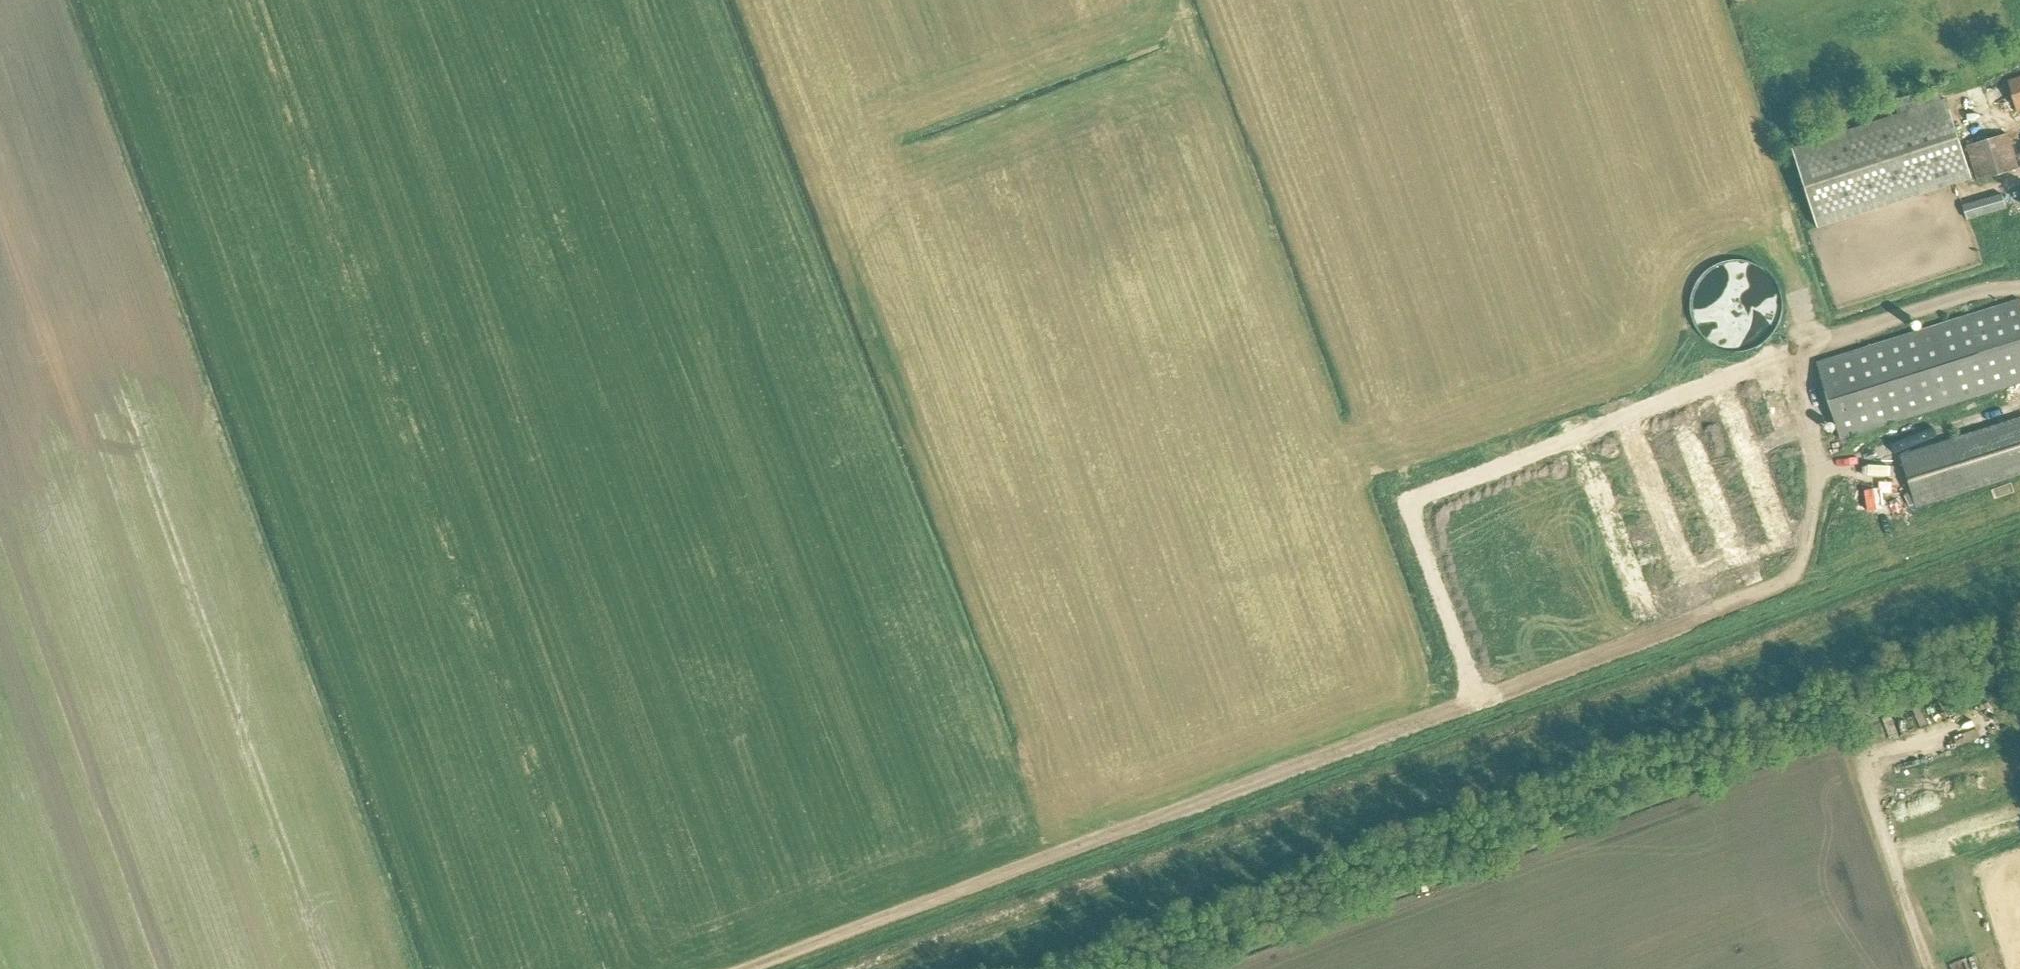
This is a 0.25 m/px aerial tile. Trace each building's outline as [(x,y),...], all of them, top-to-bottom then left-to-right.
[(2017,111),(2019,110),(2019,78),(2008,81),(2017,111)] [(1897,116),(1814,143),(1791,151),(1817,230),(1972,181),(1959,141),(1946,101),(1941,102),(1936,89),(1893,103),(1897,116)] [(2007,134),(1968,146),(1978,181),(2018,169),(2007,134)] [(1962,207),(1966,222),(2006,210),(2002,195),(1962,207)] [(1727,353),(1740,354),(1752,351),(1763,345),(1772,336),(1778,325),(1781,313),(1781,301),(1777,289),(1769,278),(1759,270),(1747,265),(1734,264),(1722,266),(1710,272),(1701,281),(1694,292),(1691,305),(1692,318),(1696,330),(1704,341),(1714,348),(1727,353)] [(1817,363),(1840,439),(2019,383),(2019,301),(2019,300),(1817,363)] [(1901,456),(1917,507),(2019,475),(2019,419),(1901,456)]
